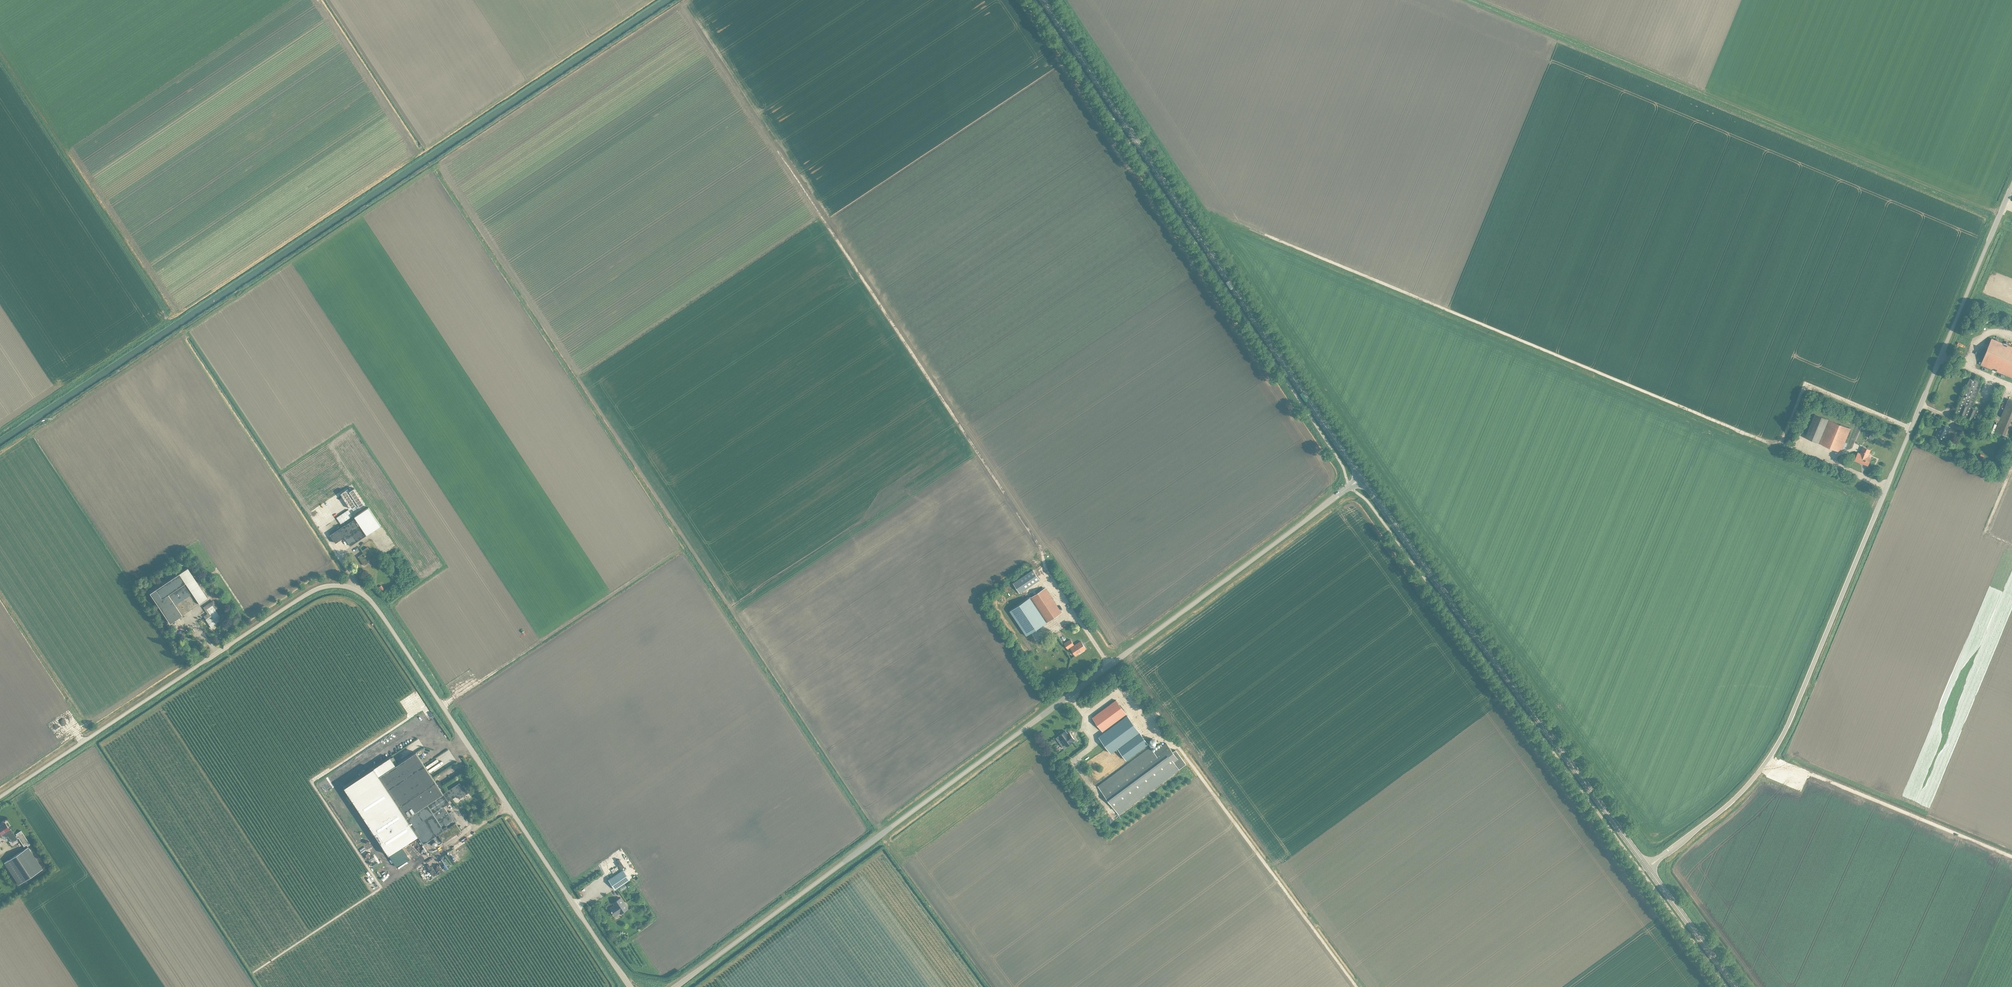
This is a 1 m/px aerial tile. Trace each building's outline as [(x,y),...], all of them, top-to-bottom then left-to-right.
[(1981,365),(2011,377),(2011,347),(1992,339),(1987,349),(1981,365)] [(1975,423),(1980,410),(1971,407),(1982,381),(1975,378),(1974,380),(1970,378),(1955,414),(1975,423)] [(2011,430),(2011,400),(2008,399),(1995,431),(2009,437),(2011,430)] [(1805,437),(1818,443),(1828,419),(1815,414),(1805,437)] [(1850,429),(1828,419),(1818,443),(1841,452),(1850,429)] [(1947,435),(1950,427),(1940,423),(1938,428),(1939,428),(1936,436),(1944,439),(1946,434),(1947,435)] [(1956,423),(1953,429),(1962,432),(1964,426),(1956,423)] [(1868,466),(1871,458),(1868,457),(1871,450),(1863,447),(1860,454),(1858,452),(1855,460),(1868,466)] [(354,517),(356,518),(367,535),(381,526),(368,507),(354,517)] [(348,510),(336,518),(341,524),(352,516),(348,510)] [(367,535),(356,518),(355,519),(354,517),(344,523),(345,525),(330,535),(335,543),(344,537),(350,546),(367,535)] [(375,545),(378,542),(373,535),(369,538),(375,545)] [(368,560),(374,556),(367,547),(362,551),(363,553),(358,556),(364,565),(369,562),(368,560)] [(187,567),(155,589),(149,593),(169,623),(207,598),(187,567)] [(1019,593),(1039,580),(1033,570),(1013,583),(1019,593)] [(1045,588),(1031,597),(1047,622),(1061,612),(1045,588)] [(1031,597),(1010,611),(1026,636),(1047,622),(1031,597)] [(205,619),(211,628),(217,624),(216,623),(221,619),(212,605),(206,609),(211,615),(205,619)] [(1075,655),(1086,649),(1081,641),(1074,645),(1070,639),(1064,643),(1068,648),(1070,647),(1075,655)] [(1116,700),(1109,705),(1092,717),(1102,731),(1126,714),(1116,700)] [(1118,749),(1140,733),(1127,716),(1099,737),(1111,753),(1117,748),(1118,749)] [(1059,736),(1056,738),(1059,742),(1061,740),(1066,747),(1075,740),(1069,732),(1067,733),(1065,731),(1058,736),(1059,736)] [(1148,744),(1140,733),(1118,749),(1126,760),(1148,744)] [(1166,743),(1102,791),(1115,809),(1179,761),(1166,743)] [(433,749),(421,757),(423,760),(434,752),(433,749)] [(449,803),(448,801),(443,793),(416,752),(400,762),(396,765),(395,764),(393,761),(391,758),(390,757),(344,787),(397,867),(410,859),(401,846),(418,835),(423,843),(433,837),(438,845),(461,830),(455,822),(454,823),(444,806),(449,803)] [(462,787),(459,783),(443,793),(448,801),(457,795),(459,799),(468,793),(463,786),(462,787)] [(2,834),(2,836),(7,837),(8,836),(12,842),(17,839),(17,838),(16,837),(10,829),(9,830),(9,829),(8,830),(4,823),(0,826),(0,835),(2,834)] [(16,837),(17,838),(18,837),(24,847),(27,845),(28,847),(30,845),(29,843),(21,831),(16,834),(17,836),(16,837)] [(4,862),(12,875),(18,884),(42,869),(28,847),(4,862)] [(608,879),(615,889),(630,879),(623,869),(608,879)] [(594,898),(606,890),(604,888),(592,896),(594,898)] [(617,902),(614,903),(615,905),(610,908),(611,910),(611,911),(611,912),(612,911),(613,913),(614,912),(616,915),(619,913),(620,914),(628,908),(620,898),(616,901),(617,902)]
